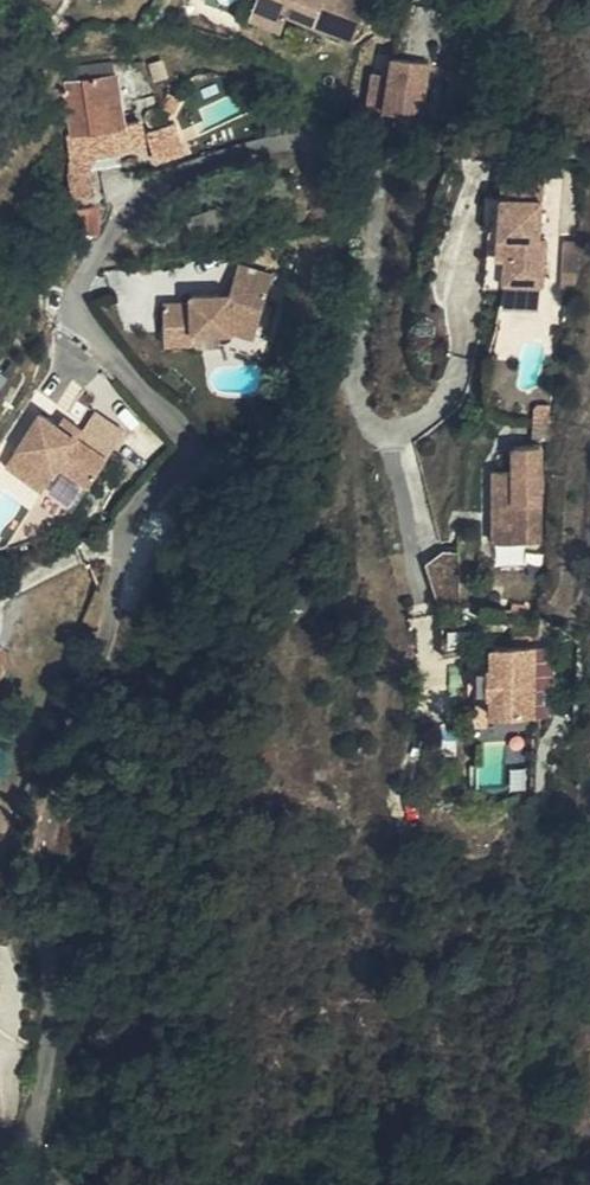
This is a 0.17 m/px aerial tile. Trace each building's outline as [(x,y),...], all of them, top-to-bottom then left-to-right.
[(285,12),(289,14),(291,9),(358,34),(370,0),(256,0),(256,2),(285,12)] [(250,19),(279,29),(285,12),(256,2),(250,19)] [(80,25),(59,3),(45,23),(59,38),(80,25)] [(373,104),(385,104),(388,55),(375,54),(373,104)] [(425,111),(432,60),(397,55),(389,105),(425,111)] [(63,119),(72,136),(68,139),(79,161),(124,138),(115,116),(122,113),(109,86),(80,103),(70,84),(65,87),(56,91),(63,119)] [(159,159),(190,150),(181,117),(149,127),(159,159)] [(546,232),(551,173),(511,170),(509,190),(492,188),(491,213),(500,214),(494,275),(550,279),(553,232),(546,232)] [(274,270),(239,262),(233,291),(199,295),(200,300),(197,300),(170,302),(173,332),(202,329),(232,326),(259,333),(274,270)] [(202,329),(173,332),(174,341),(203,339),(202,329)] [(59,421),(42,411),(11,468),(35,481),(44,463),(59,472),(64,463),(95,480),(112,450),(79,432),(59,421)] [(65,411),(59,421),(79,432),(84,421),(65,411)] [(546,535),(544,441),(517,441),(518,464),(497,464),(499,537),(546,535)] [(59,472),(44,463),(35,481),(50,489),(59,472)] [(492,651),(491,699),(484,699),(481,700),(478,701),(475,705),(473,708),(473,711),(472,715),(473,719),(474,722),(477,726),(481,728),(484,729),(487,730),(489,730),(489,732),(508,732),(509,710),(509,688),(505,688),(505,662),(509,662),(509,641),(491,641),(492,611),(459,611),(459,650),(492,651)] [(549,709),(551,641),(509,641),(509,662),(505,662),(505,688),(509,688),(509,710),(549,709)]
